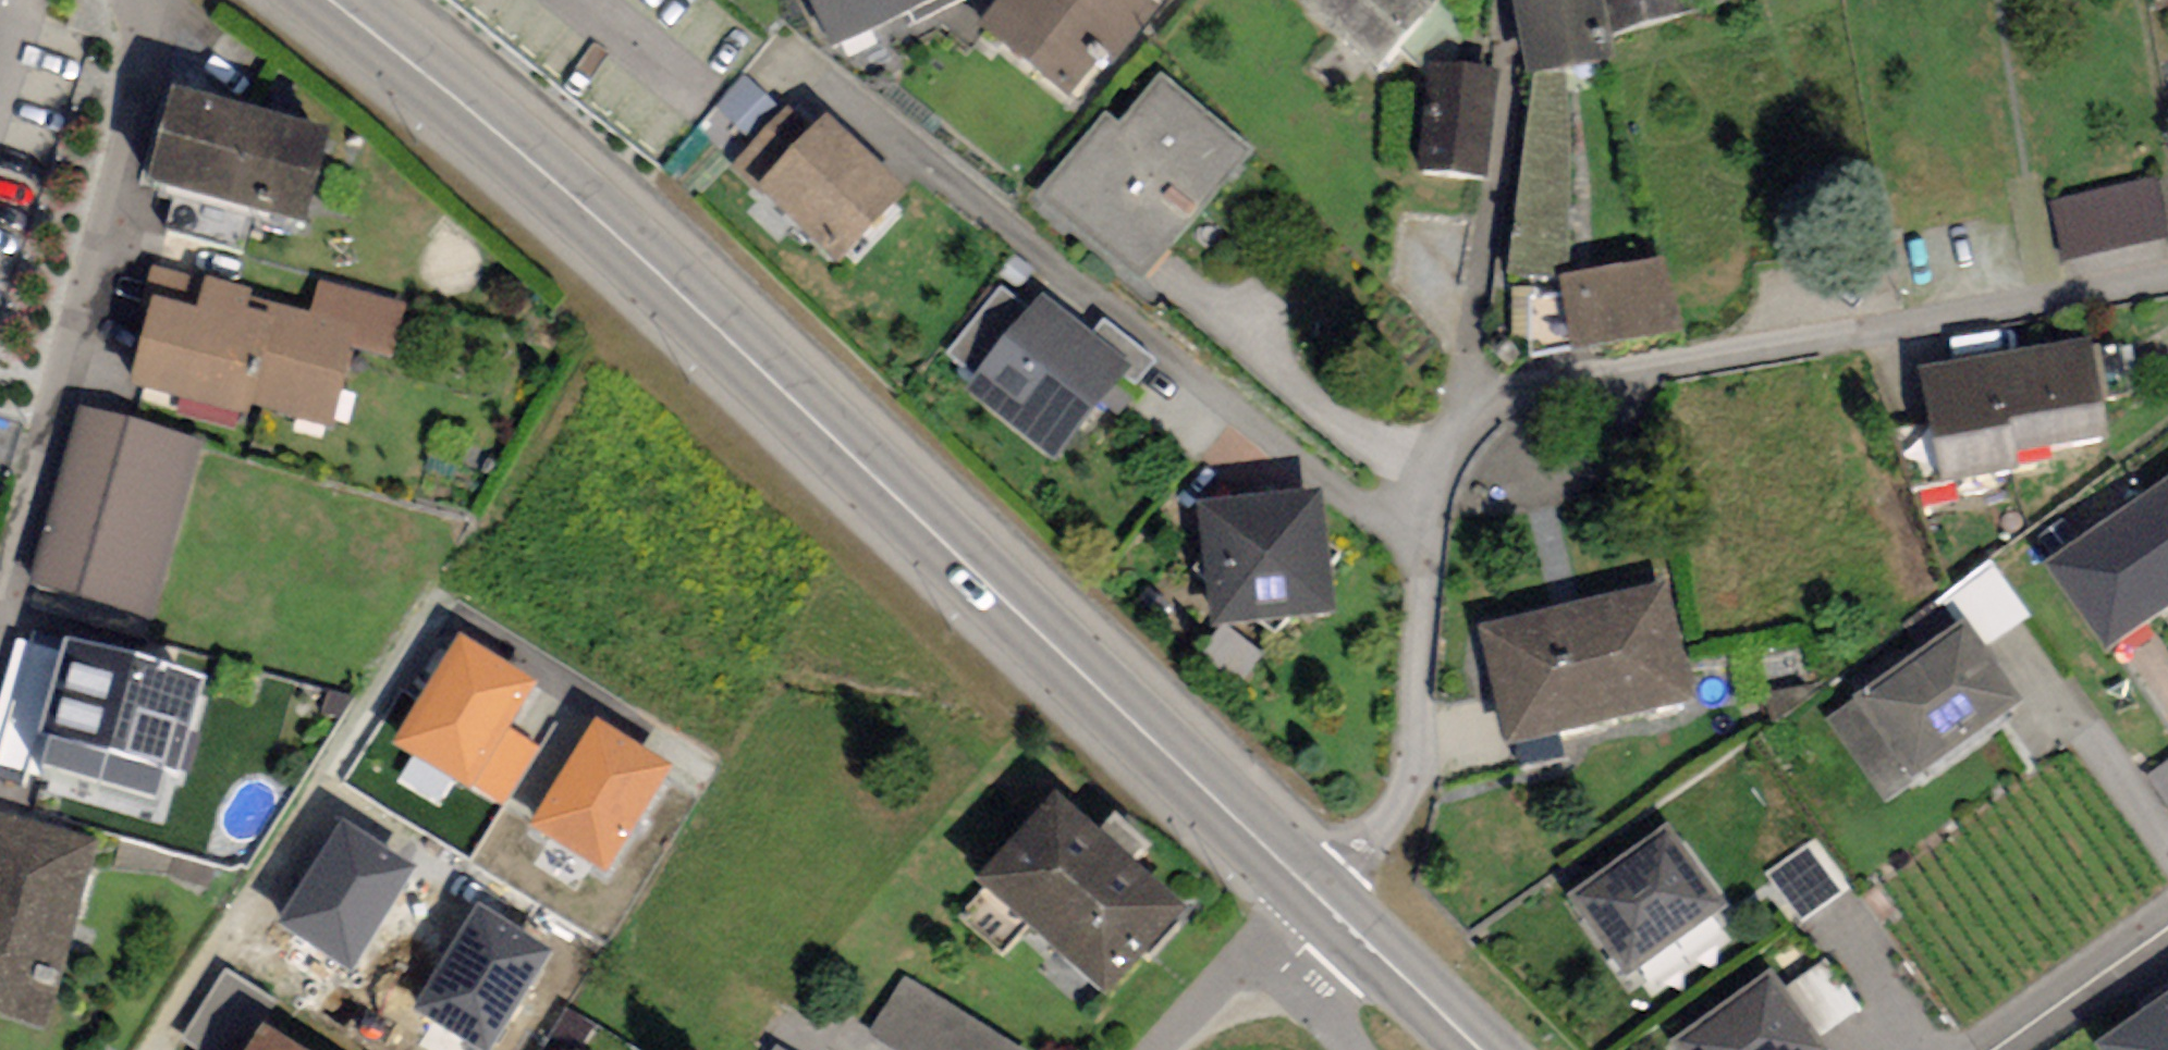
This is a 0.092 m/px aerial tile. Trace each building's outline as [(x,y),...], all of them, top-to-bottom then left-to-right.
[(825,56),(952,0),(800,0),(825,56)] [(979,39),(1069,115),(1166,0),(1011,0),(979,39)] [(1292,22),(1367,89),(1429,20),(1407,0),(1312,0),(1292,22)] [(1517,0),(1534,84),(1609,63),(1605,0),(1517,0)] [(1627,38),(1702,22),(1697,0),(1619,0),(1627,38)] [(1493,80),(1427,71),(1413,175),(1478,184),(1493,80)] [(1567,78),(1534,84),(1511,288),(1561,284),(1576,279),(1567,78)] [(1254,158),(1157,79),(1118,128),(1106,118),(1037,203),(1146,291),(1254,158)] [(174,101),(147,198),(304,240),(331,143),(174,101)] [(910,194),(826,113),(755,186),(839,267),(910,194)] [(2056,202),(2067,262),(2167,244),(2167,215),(2162,183),(2056,202)] [(1678,340),(1664,264),(1576,279),(1561,284),(1562,297),(1530,301),(1530,363),(1678,340)] [(152,305),(129,392),(249,424),(252,411),(333,433),(354,354),(393,364),(408,308),(319,284),(310,318),(270,308),(267,320),(248,315),(253,297),(206,285),(197,317),(152,305)] [(1042,304),(967,396),(1054,466),(1129,374),(1042,304)] [(2094,351),(1921,381),(1941,497),(2020,483),(2018,471),(2112,455),(2094,351)] [(210,450),(81,413),(29,592),(158,629),(210,450)] [(2047,577),(2111,671),(2167,632),(2167,495),(2047,577)] [(1327,501),(1202,513),(1214,638),(1339,625),(1327,501)] [(1678,591),(1488,631),(1513,753),(1703,714),(1678,591)] [(537,683),(460,634),(391,740),(471,791),(475,785),(504,804),(539,750),(507,729),(537,683)] [(2018,717),(1963,636),(1830,726),(1885,807),(2018,717)] [(194,703),(56,667),(28,774),(166,810),(194,703)] [(596,717),(531,823),(605,873),(670,765),(596,717)] [(1185,910),(1051,794),(967,890),(1101,1006),(1185,910)] [(0,821),(0,1023),(49,1036),(101,848),(0,821)] [(414,866),(343,821),(278,922),(350,967),(414,866)] [(1725,919),(1667,837),(1569,905),(1627,988),(1725,919)] [(478,904),(413,1007),(482,1049),(491,1049),(553,951),(478,904)] [(911,983),(877,1044),(889,1049),(1021,1049),(1023,1046),(911,983)] [(1769,991),(1684,1049),(1810,1049),(1769,991)] [(2110,1049),(2167,1049),(2167,1008),(2110,1049)] [(262,1049),(289,1049),(269,1038),(262,1049)]
